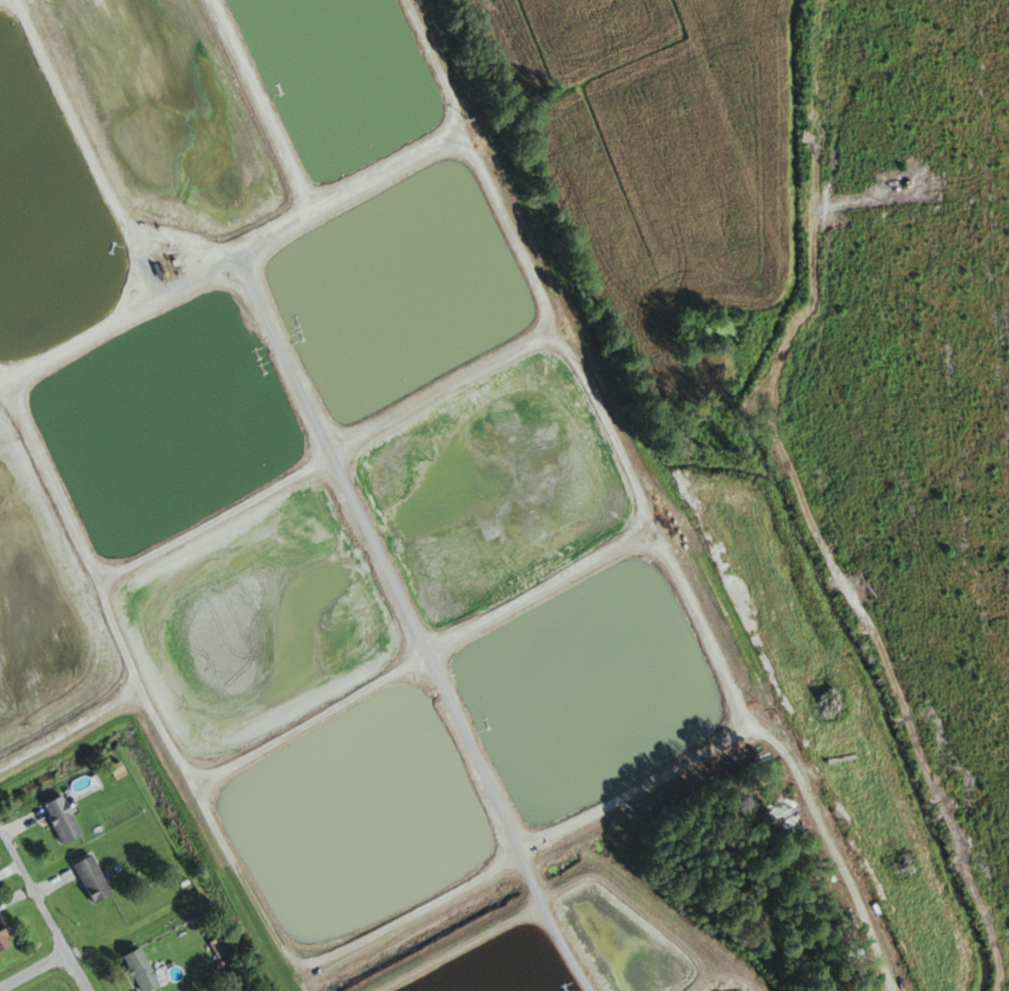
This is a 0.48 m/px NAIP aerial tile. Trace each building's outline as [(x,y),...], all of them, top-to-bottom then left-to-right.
[(44,805),(64,844),(84,835),(65,795),(44,805)] [(93,904),(112,896),(95,855),(76,863),(93,904)] [(0,919),(0,952),(14,944),(0,919)] [(141,946),(123,956),(143,990),(152,990),(163,985),(141,946)]
